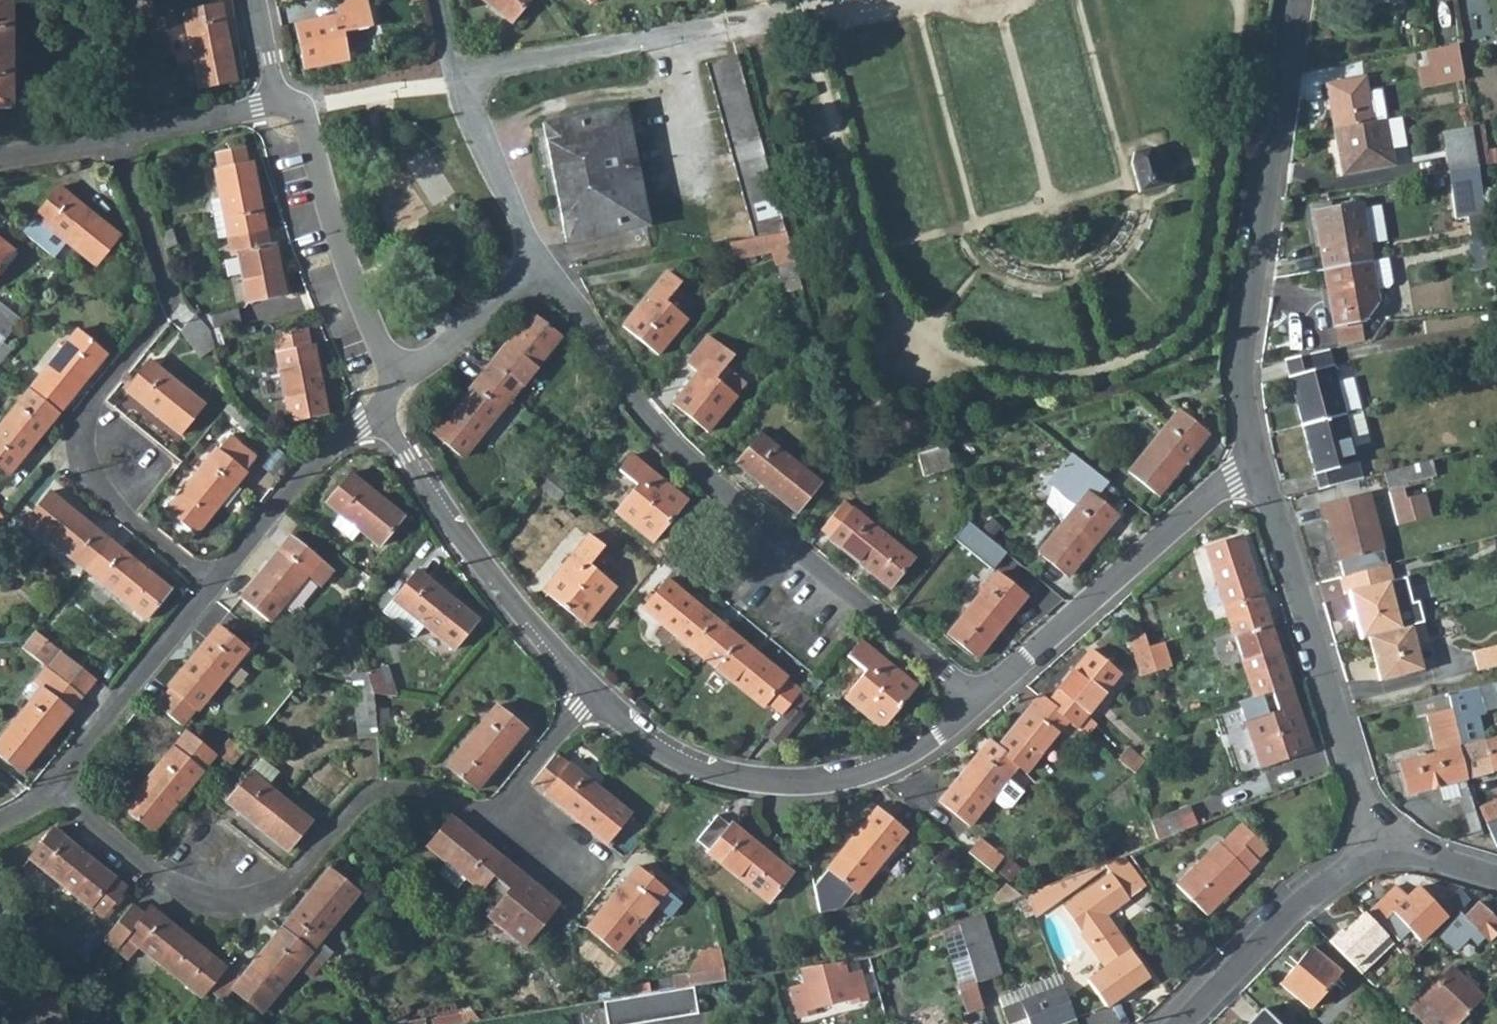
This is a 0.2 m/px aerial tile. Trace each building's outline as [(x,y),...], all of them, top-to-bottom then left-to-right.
[(339,13),(295,23),(304,66),(348,56),(343,31),(371,25),(366,0),(336,0),(339,13)] [(510,21),(527,0),(484,0),(510,21)] [(236,82),(220,6),(183,14),(199,90),(236,82)] [(1462,79),(1456,44),(1436,48),(1426,49),(1429,66),(1438,65),(1441,82),(1462,79)] [(711,81),(742,73),(738,57),(707,64),(711,81)] [(711,81),(715,95),(746,87),(742,73),(711,81)] [(1326,84),(1335,129),(1387,120),(1381,90),(1368,92),(1365,77),(1326,84)] [(746,87),(715,95),(718,108),(750,101),(746,87)] [(718,108),(722,124),(753,115),(750,101),(718,108)] [(622,106),(541,121),(563,240),(644,226),(622,106)] [(753,115),(722,124),(725,137),(757,130),(753,115)] [(1387,120),(1335,129),(1343,174),(1395,166),(1392,148),(1407,145),(1401,118),(1387,120)] [(1496,163),(1496,148),(1490,150),(1485,125),(1471,127),(1477,167),(1496,163)] [(1471,127),(1443,132),(1448,172),(1477,167),(1471,127)] [(725,137),(729,153),(761,144),(757,130),(725,137)] [(761,144),(729,153),(733,168),(766,160),(761,144)] [(216,151),(219,168),(215,169),(220,197),(227,236),(234,234),(264,229),(251,162),(248,162),(244,145),(216,151)] [(1133,153),(1131,163),(1140,191),(1168,184),(1157,157),(1150,146),(1133,153)] [(733,168),(737,182),(769,174),(766,160),(733,168)] [(1471,242),(1487,240),(1477,167),(1448,172),(1455,217),(1467,217),(1471,242)] [(740,196),(774,188),(769,174),(737,182),(740,196)] [(118,235),(56,187),(32,219),(46,229),(66,245),(93,266),(118,235)] [(740,196),(744,211),(778,203),(774,188),(740,196)] [(220,197),(209,199),(217,238),(227,236),(220,197)] [(1370,261),(1359,202),(1326,208),(1328,226),(1317,228),(1324,270),(1370,261)] [(748,227),(782,218),(778,203),(744,211),(748,227)] [(1317,228),(1328,226),(1326,208),(1314,211),(1317,228)] [(752,240),(786,234),(782,218),(748,227),(752,240)] [(66,245),(46,229),(38,239),(58,255),(66,245)] [(274,245),(267,245),(264,229),(234,234),(247,299),(283,292),(274,245)] [(156,235),(161,249),(172,246),(167,231),(156,235)] [(794,262),(786,234),(752,240),(728,244),(731,259),(771,253),(775,265),(779,265),(794,262)] [(11,252),(0,244),(0,266),(11,252)] [(1370,261),(1324,270),(1334,328),(1361,323),(1364,322),(1378,306),(1370,261)] [(779,265),(783,280),(798,278),(794,262),(779,265)] [(678,281),(664,270),(621,324),(655,351),(682,318),(661,301),(678,281)] [(0,312),(0,336),(4,339),(16,324),(0,312)] [(231,315),(206,319),(209,336),(235,331),(231,315)] [(565,346),(531,318),(482,376),(516,404),(565,346)] [(189,321),(172,334),(193,362),(207,352),(201,338),(189,321)] [(1361,323),(1334,328),(1338,344),(1364,340),(1361,323)] [(308,345),(305,330),(271,337),(287,420),(325,413),(312,346),(308,345)] [(106,354),(76,331),(27,392),(57,416),(106,354)] [(734,354),(709,333),(689,357),(701,367),(674,402),(708,430),(746,383),(726,365),(734,354)] [(1,344),(0,345),(0,362),(9,350),(1,344)] [(1353,384),(1336,388),(1324,346),(1304,350),(1283,357),(1301,427),(1343,416),(1361,411),(1353,384)] [(179,436),(202,406),(148,363),(125,392),(179,436)] [(431,437),(465,464),(516,404),(482,376),(431,437)] [(10,475),(57,416),(27,392),(0,427),(0,467),(10,475)] [(1207,436),(1178,412),(1129,470),(1158,494),(1207,436)] [(1301,427),(1318,490),(1354,481),(1350,466),(1355,464),(1352,449),(1370,444),(1361,415),(1344,420),(1343,416),(1301,427)] [(819,481),(758,432),(735,461),(795,510),(819,481)] [(164,511),(194,534),(242,472),(240,472),(252,457),(227,437),(216,452),(213,449),(164,511)] [(947,445),(929,450),(940,469),(951,466),(947,445)] [(915,454),(921,474),(940,469),(929,450),(915,454)] [(618,469),(637,485),(615,510),(650,540),(685,500),(631,454),(618,469)] [(558,488),(570,474),(553,461),(542,474),(558,488)] [(1381,474),(1386,489),(1431,477),(1427,462),(1381,474)] [(401,514),(348,472),(324,501),(340,513),(331,525),(351,540),(359,529),(378,544),(401,514)] [(533,484),(549,498),(558,488),(542,474),(533,484)] [(1433,516),(1428,487),(1392,493),(1397,522),(1433,516)] [(1115,516),(1088,492),(1037,551),(1065,574),(1115,516)] [(49,493),(25,524),(85,571),(109,540),(49,493)] [(1381,553),(1365,494),(1317,507),(1323,527),(1331,524),(1342,563),(1381,553)] [(912,556),(842,500),(819,527),(829,536),(827,538),(888,587),(912,556)] [(959,535),(998,568),(1009,554),(971,521),(959,535)] [(1240,535),(1204,547),(1226,621),(1263,610),(1240,535)] [(603,548),(588,536),(543,588),(585,623),(616,587),(589,564),(603,548)] [(238,598),(268,621),(305,575),(319,585),(330,571),(287,537),(238,598)] [(146,618),(170,588),(109,540),(85,571),(146,618)] [(1386,584),(1381,567),(1333,580),(1338,597),(1342,596),(1354,641),(1359,640),(1393,630),(1381,585),(1386,584)] [(477,618),(417,569),(392,599),(424,624),(454,647),(477,618)] [(1024,597),(993,572),(943,629),(974,656),(1024,597)] [(666,580),(641,609),(700,658),(725,629),(666,580)] [(424,624),(392,599),(384,610),(415,635),(424,624)] [(1263,610),(1226,621),(1249,696),(1267,690),(1286,684),(1263,610)] [(167,684),(170,687),(155,705),(180,725),(195,707),(198,709),(246,647),(215,624),(167,684)] [(1393,630),(1359,640),(1371,683),(1414,672),(1408,648),(1420,644),(1415,625),(1393,630)] [(759,707),(763,702),(780,715),(790,703),(797,693),(780,680),(783,677),(725,629),(700,658),(759,707)] [(1162,640),(1145,645),(1153,672),(1170,667),(1162,640)] [(913,686),(859,642),(846,658),(863,672),(843,698),(879,727),(913,686)] [(1466,672),(1496,665),(1496,644),(1461,652),(1466,672)] [(1145,645),(1133,649),(1142,675),(1153,672),(1145,645)] [(81,694),(91,682),(94,677),(57,648),(43,665),(51,672),(81,694)] [(1119,672),(1090,648),(1046,698),(1067,716),(1075,723),(1090,707),(1119,672)] [(0,738),(0,753),(22,770),(81,694),(51,672),(43,665),(43,664),(29,681),(38,688),(0,738)] [(367,690),(394,696),(386,664),(363,672),(367,690)] [(367,690),(363,672),(347,673),(349,686),(367,690)] [(1259,766),(1307,752),(1286,684),(1267,690),(1274,712),(1245,721),(1259,766)] [(349,686),(357,738),(374,735),(373,726),(370,709),(367,690),(349,686)] [(1496,770),(1496,736),(1484,739),(1474,741),(1470,723),(1474,721),(1466,687),(1446,692),(1460,745),(1456,746),(1465,778),(1496,770)] [(1024,766),(1055,731),(1067,716),(1046,698),(1038,692),(994,741),(1016,759),(1024,766)] [(1446,692),(1429,696),(1433,710),(1423,712),(1433,752),(1397,762),(1405,793),(1437,785),(1442,798),(1459,794),(1474,836),(1484,832),(1481,825),(1481,824),(1465,779),(1465,778),(1456,746),(1460,745),(1446,692)] [(763,735),(775,744),(801,714),(790,703),(780,715),(763,735)] [(386,707),(370,709),(373,726),(389,723),(386,707)] [(522,729),(493,707),(444,767),(474,790),(499,759),(522,729)] [(1090,707),(1075,723),(1076,724),(1084,731),(1099,714),(1090,707)] [(1055,731),(1064,738),(1076,724),(1075,723),(1067,716),(1055,731)] [(1470,723),(1474,741),(1484,739),(1479,721),(1474,721),(1470,723)] [(185,729),(123,807),(152,830),(215,753),(185,729)] [(987,735),(935,795),(964,819),(988,791),(1005,772),(1016,759),(994,741),(987,735)] [(231,739),(218,756),(233,768),(247,752),(231,739)] [(605,844),(629,815),(554,755),(531,783),(545,795),(605,844)] [(280,773),(263,760),(227,805),(286,852),(311,822),(269,788),(280,773)] [(1005,772),(988,791),(1000,800),(1007,800),(1020,784),(1005,772)] [(1496,818),(1496,800),(1479,808),(1486,823),(1496,818)] [(903,832),(875,808),(811,881),(817,909),(835,907),(849,890),(852,892),(903,832)] [(1194,829),(1186,811),(1152,824),(1159,843),(1194,829)] [(1486,823),(1496,846),(1496,818),(1486,823)] [(492,877),(506,862),(453,819),(429,847),(445,861),(437,870),(455,885),(464,877),(481,891),(482,890),(492,877)] [(1225,842),(1220,838),(1178,882),(1214,917),(1255,875),(1251,871),(1263,859),(1258,855),(1269,844),(1248,825),(1238,836),(1234,832),(1225,842)] [(796,876),(733,826),(708,856),(771,907),(796,876)] [(31,859),(63,884),(102,915),(125,886),(52,828),(51,829),(29,858),(31,859)] [(970,853),(989,869),(998,859),(979,842),(970,853)] [(1273,848),(1269,844),(1258,855),(1263,859),(1273,848)] [(1104,865),(1111,874),(1063,908),(1105,967),(1086,981),(1105,1006),(1147,975),(1105,915),(1141,889),(1126,870),(1131,866),(1124,857),(1110,863),(1104,865)] [(63,884),(31,859),(23,869),(55,894),(63,884)] [(492,877),(512,893),(502,905),(490,919),(522,947),(558,904),(506,862),(492,877)] [(665,891),(635,867),(586,928),(615,952),(653,906),(665,891)] [(1090,871),(1075,877),(1081,885),(1094,876),(1090,871)] [(318,967),(328,955),(314,944),(353,898),(323,873),(274,933),(318,967)] [(492,877),(482,890),(502,905),(512,893),(492,877)] [(1081,885),(1075,877),(1028,896),(1035,916),(1081,885)] [(1398,939),(1409,929),(1420,939),(1446,915),(1419,886),(1408,896),(1397,884),(1371,909),(1398,939)] [(668,918),(680,903),(665,891),(653,906),(668,918)] [(1447,942),(1462,928),(1479,945),(1487,937),(1488,938),(1496,930),(1496,920),(1479,902),(1466,915),(1461,910),(1438,932),(1447,942)] [(119,947),(127,936),(200,995),(204,991),(224,965),(151,907),(145,914),(132,903),(105,936),(119,947)] [(959,924),(962,933),(986,926),(983,914),(959,924)] [(967,953),(974,977),(975,981),(1000,974),(986,926),(962,933),(967,953)] [(1394,957),(1369,931),(1355,945),(1380,970),(1394,957)] [(204,991),(217,1001),(225,991),(256,1015),(293,971),(307,981),(318,967),(274,933),(238,976),(224,965),(204,991)] [(1341,970),(1312,945),(1281,982),(1311,1006),(1341,970)] [(717,946),(700,949),(689,972),(673,975),(676,989),(692,986),(723,981),(717,946)] [(967,953),(956,956),(963,979),(974,977),(967,953)] [(801,968),(804,983),(800,984),(801,989),(791,992),(798,1016),(812,1013),(811,1008),(849,998),(851,1002),(866,999),(856,960),(828,964),(827,964),(801,968)] [(1484,995),(1453,966),(1412,1010),(1427,1023),(1429,1023),(1457,1023),(1484,995)] [(999,997),(1003,1007),(1062,984),(1058,975),(999,997)] [(966,1011),(982,1006),(975,981),(974,977),(963,979),(958,981),(966,1011)] [(1003,1007),(1009,1023),(1026,1016),(1029,1023),(1059,1023),(1075,1018),(1062,984),(1003,1007)] [(602,1001),(606,1023),(631,1023),(697,1013),(692,986),(676,989),(602,1001)] [(476,1005),(462,1017),(467,1023),(489,1020),(476,1005)] [(1249,1023),(1280,1023),(1263,1009),(1249,1023)]
